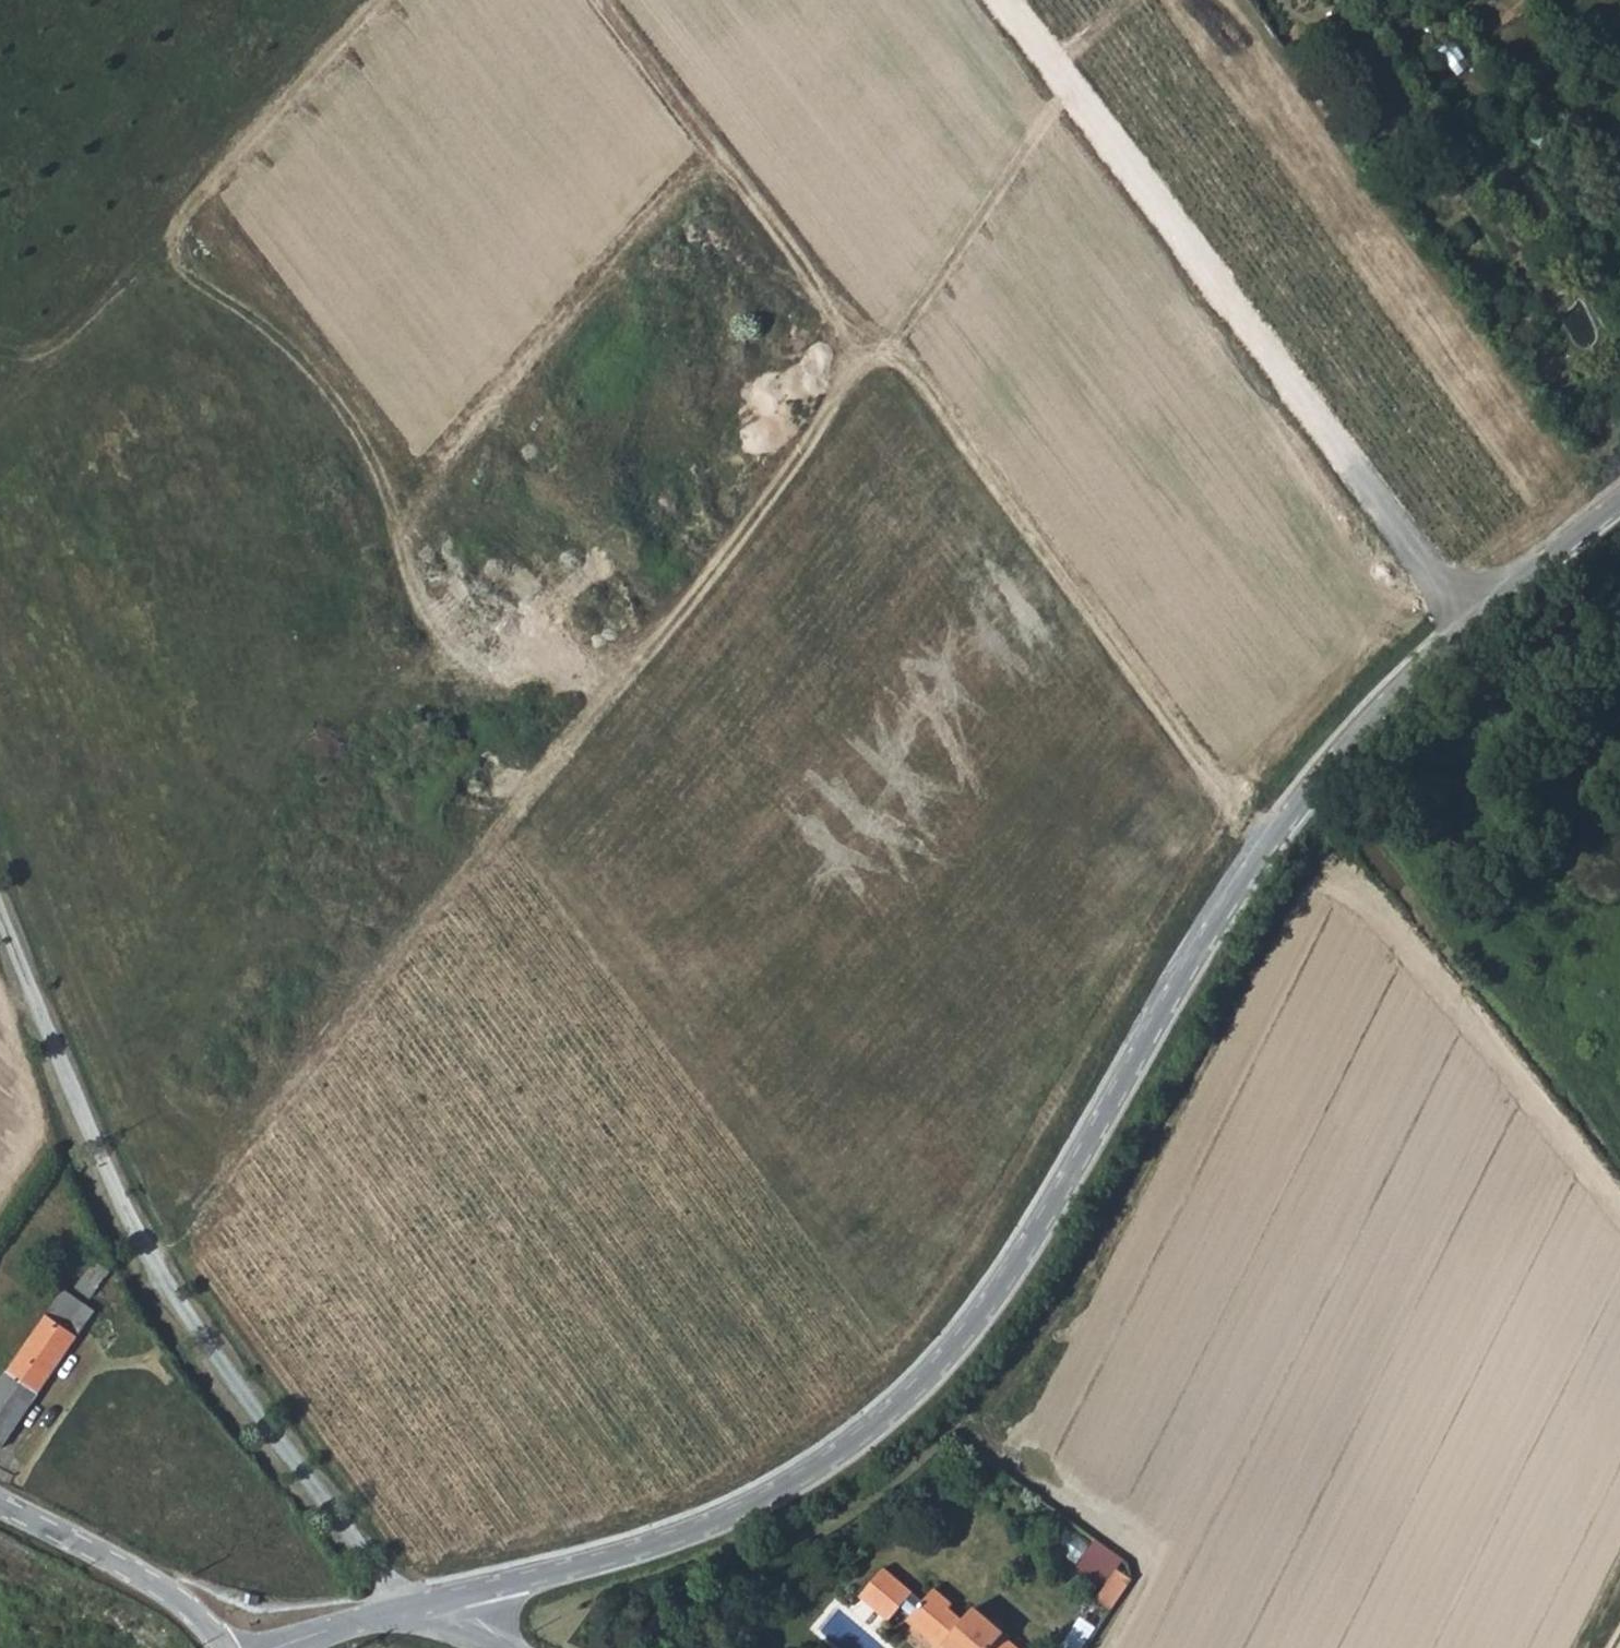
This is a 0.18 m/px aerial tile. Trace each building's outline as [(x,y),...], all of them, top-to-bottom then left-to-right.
[(88,1298),(67,1283),(0,1379),(0,1444),(85,1320),(78,1312),(88,1298)] [(1105,1540),(1080,1567),(1119,1603),(1140,1581),(1123,1566),(1128,1561),(1105,1540)] [(999,1634),(1002,1630),(971,1602),(959,1615),(946,1604),(950,1600),(932,1585),(907,1612),(946,1647),(1013,1647),(999,1634)]
